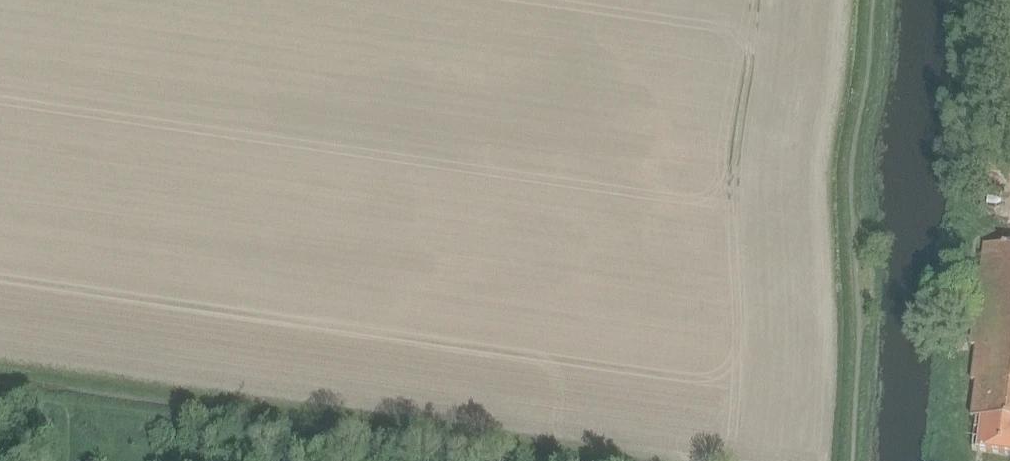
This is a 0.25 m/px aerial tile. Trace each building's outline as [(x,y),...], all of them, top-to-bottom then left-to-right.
[(987,244),(973,346),(978,347),(973,382),(978,383),(973,419),(984,421),(980,452),(1009,456),(1009,248),(987,244)]
